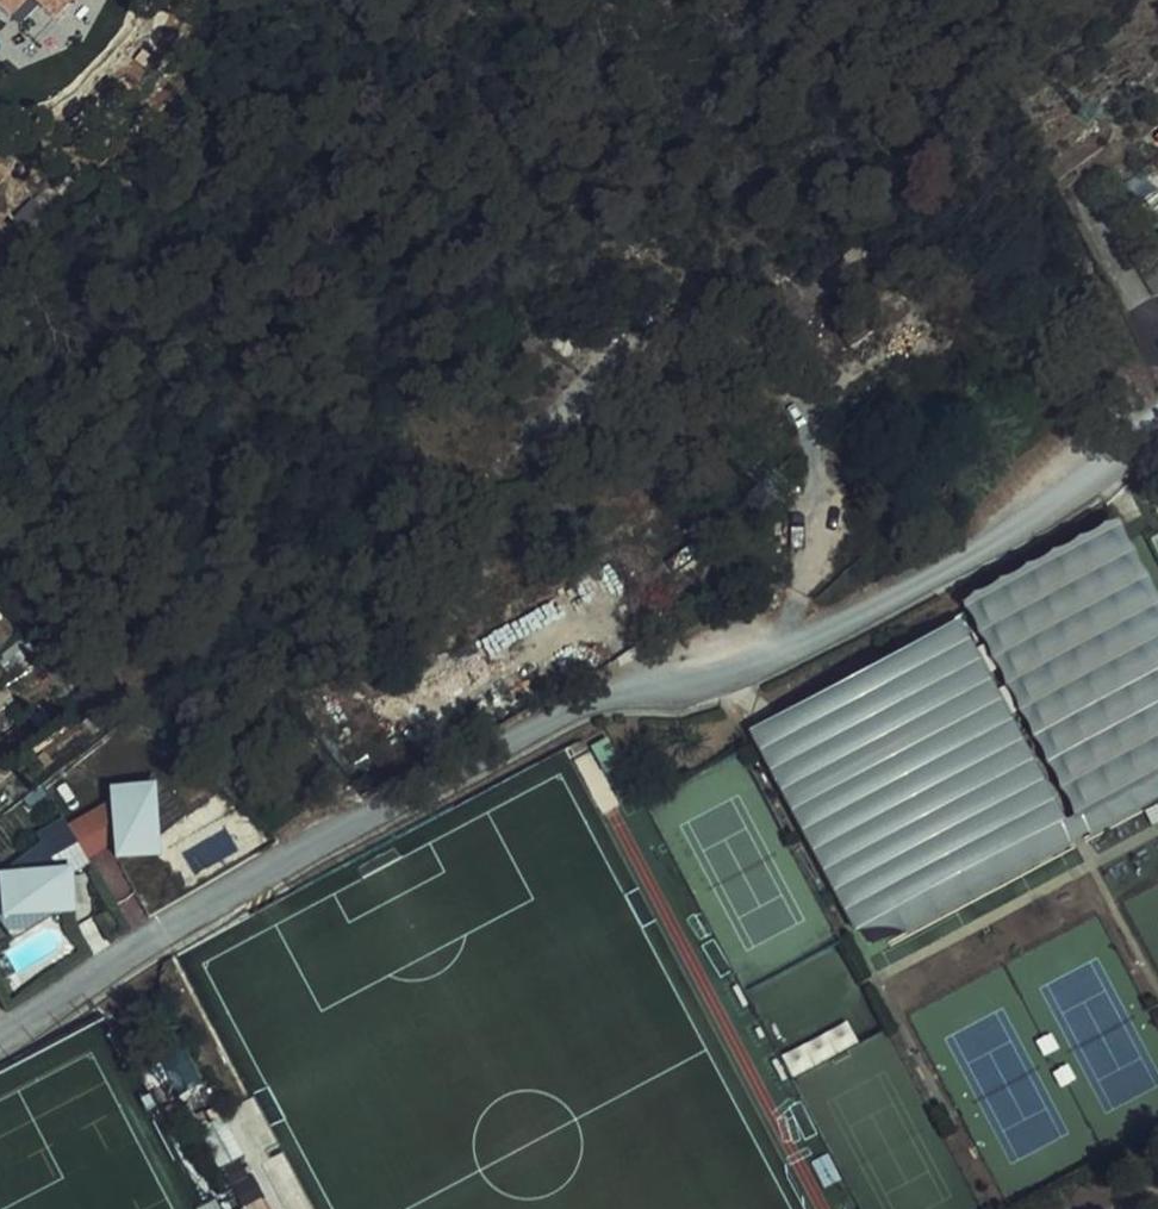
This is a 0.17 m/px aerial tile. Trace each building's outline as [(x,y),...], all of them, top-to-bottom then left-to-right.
[(15,1),(6,10),(0,16),(0,42),(6,48),(27,27),(39,38),(75,0),(14,0),(15,1)] [(14,0),(0,0),(0,4),(6,10),(15,1),(14,0)] [(39,38),(48,47),(92,0),(75,0),(39,38)] [(1157,172),(1157,153),(1149,160),(1157,172)] [(1128,300),(1144,329),(1157,321),(1157,284),(1128,300)] [(971,596),(1082,805),(1157,766),(1157,601),(1112,517),(971,596)] [(957,614),(750,722),(857,923),(1063,815),(957,614)] [(80,722),(66,710),(59,719),(73,731),(80,722)] [(143,781),(147,834),(178,810),(144,768),(126,782),(143,781)] [(147,834),(143,781),(126,782),(103,784),(104,794),(107,831),(109,851),(148,848),(147,834)] [(79,852),(107,831),(104,794),(60,826),(79,852)] [(61,866),(79,852),(60,826),(36,844),(53,866),(61,866)] [(0,870),(0,903),(0,910),(48,906),(64,905),(61,866),(53,866),(0,870)] [(48,906),(0,910),(0,903),(0,924),(9,936),(48,906)] [(202,1130),(243,1208),(313,1208),(258,1101),(202,1130)]
